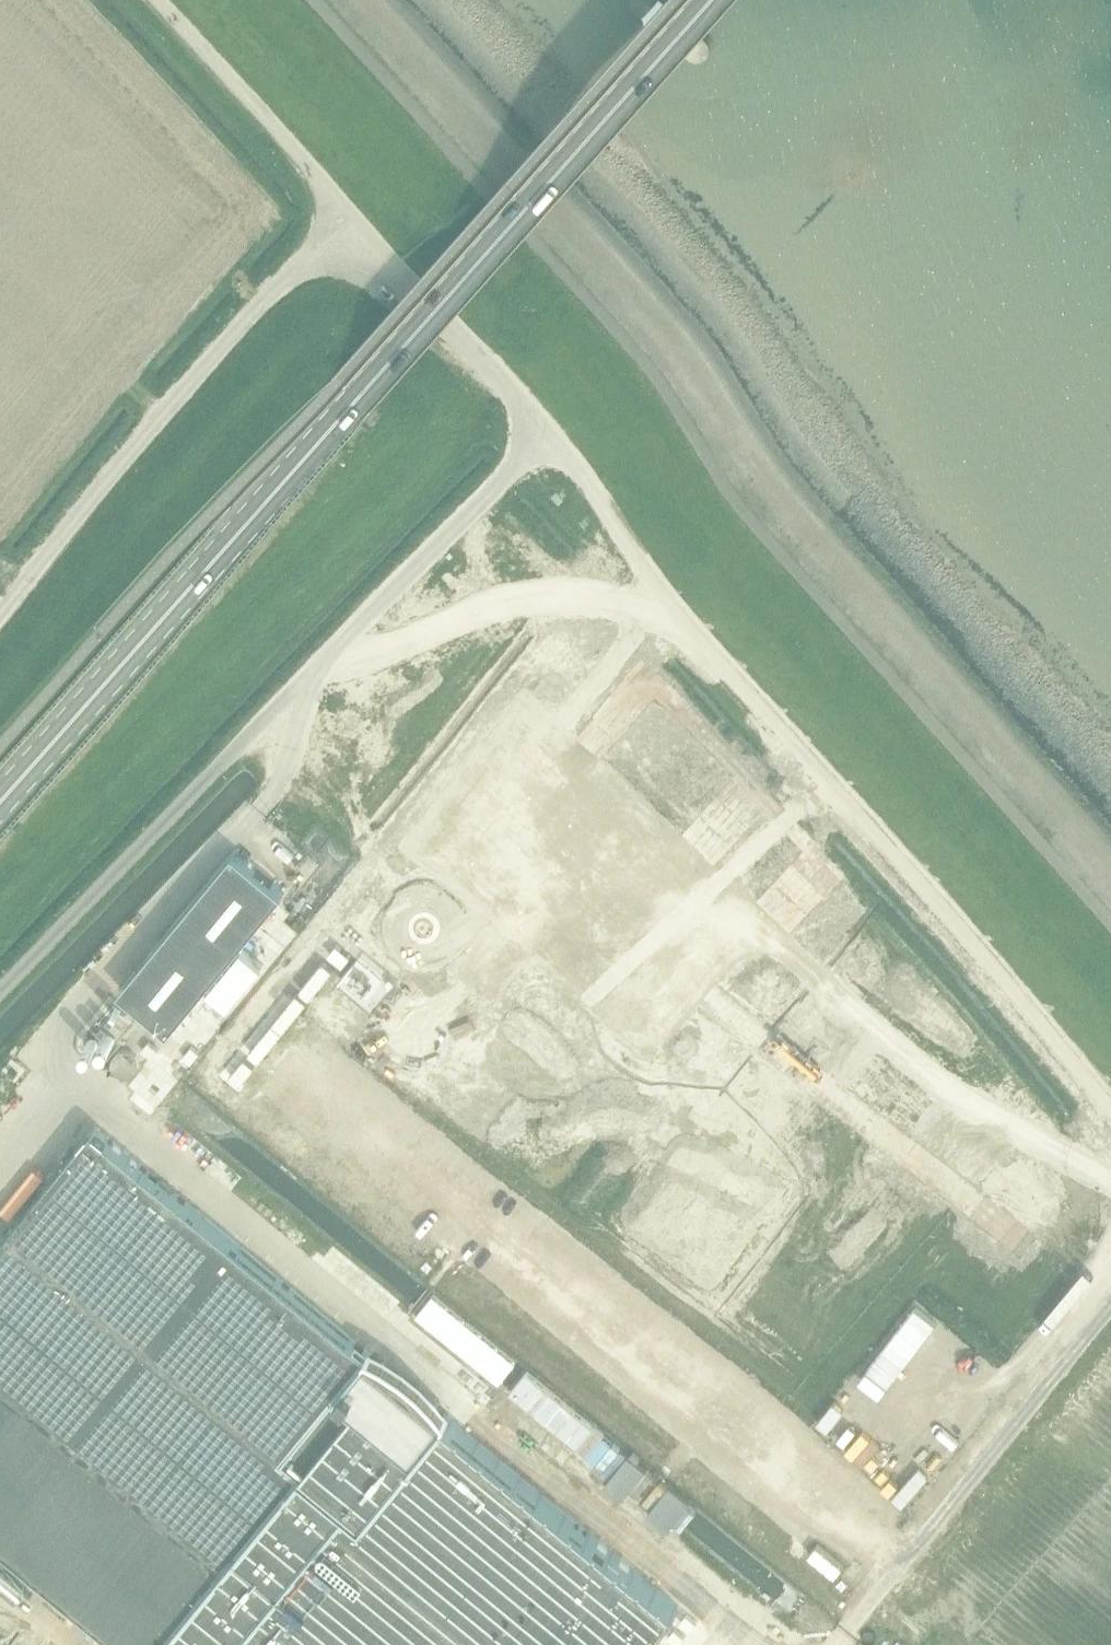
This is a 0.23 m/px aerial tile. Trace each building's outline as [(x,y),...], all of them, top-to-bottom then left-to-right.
[(235,850),(121,988),(171,1029),(285,891),(235,850)] [(420,929),(419,934),(420,940),(421,946),(424,950),(426,954),(430,959),(433,961),(437,963),(441,965),(447,966),(456,966),(463,965),(469,962),(472,961),(474,958),(478,954),(481,950),(482,946),(484,942),(485,937),(485,933),(484,929),(483,924),(482,921),(480,917),(477,913),(474,910),(471,907),(468,905),(465,904),(461,902),(457,901),(454,901),(450,901),(446,901),(442,903),(438,904),(435,906),(433,907),(429,910),(426,914),(423,918),(421,923),(420,929)] [(518,990),(501,1005),(509,1013),(525,998),(518,990)] [(149,1040),(142,1049),(152,1057),(159,1049),(149,1040)] [(111,1061),(111,1062),(111,1063),(111,1064),(112,1065),(112,1067),(113,1068),(113,1069),(114,1070),(114,1071),(115,1072),(116,1073),(117,1074),(119,1074),(120,1075),(121,1075),(123,1076),(124,1076),(126,1076),(128,1076),(129,1075),(130,1075),(132,1074),(133,1073),(134,1072),(135,1071),(136,1070),(136,1069),(137,1068),(138,1066),(138,1065),(138,1064),(138,1063),(138,1062),(138,1060),(138,1058),(137,1058),(137,1056),(136,1055),(136,1054),(135,1053),(134,1052),(133,1052),(132,1051),(131,1051),(130,1050),(129,1050),(128,1049),(127,1049),(126,1049),(125,1049),(124,1049),(123,1049),(122,1049),(120,1049),(119,1050),(118,1051),(117,1052),(115,1053),(114,1054),(113,1055),(113,1056),(112,1058),(112,1060),(111,1061)] [(129,1644),(651,1644),(683,1606),(436,1403),(405,1440),(419,1451),(366,1515),(306,1465),(288,1450),(339,1386),(354,1399),(385,1361),(371,1349),(95,1123),(0,1240),(0,1539),(129,1644)] [(817,1544),(806,1557),(832,1578),(843,1565),(817,1544)]
